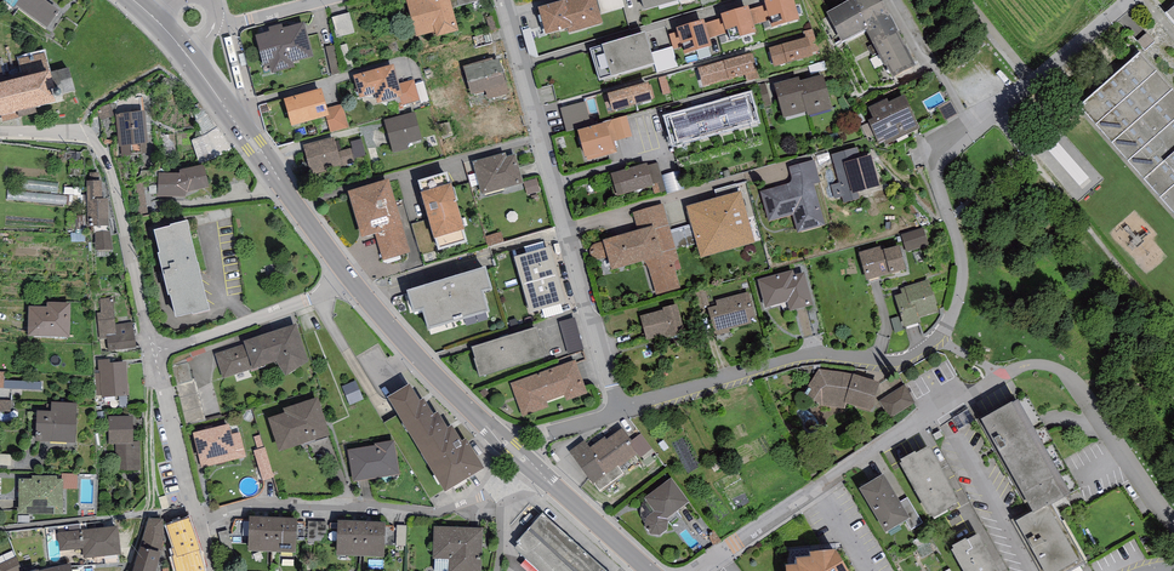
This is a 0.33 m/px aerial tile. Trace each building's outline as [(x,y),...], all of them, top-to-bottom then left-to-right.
[(14,9),(17,5),(47,28),(59,12),(44,0),(2,0),(14,9)] [(450,0),(411,0),(406,1),(416,38),(437,32),(439,38),(459,32),(452,8),(450,0)] [(452,8),(484,0),(450,0),(452,8)] [(538,9),(546,36),(568,30),(569,35),(603,25),(596,0),(570,0),(538,9)] [(644,12),(685,0),(641,0),(644,12)] [(794,0),(774,0),(764,3),(765,5),(770,20),(772,29),(800,21),(794,0)] [(827,15),(843,44),(866,32),(873,46),(869,48),(873,56),(878,53),(893,82),(917,69),(880,0),(855,0),(827,15)] [(765,5),(749,10),(753,25),(770,20),(765,5)] [(748,8),(721,16),(722,19),(726,32),(728,31),(728,33),(730,40),(740,37),(740,39),(756,34),(753,25),(749,10),(748,8)] [(353,12),(335,17),(341,37),(359,33),(353,12)] [(722,19),(704,24),(709,39),(728,33),(728,31),(726,32),(722,19)] [(704,21),(676,30),(677,32),(681,47),(684,56),(712,47),(709,39),(704,24),(704,21)] [(282,25),(268,29),(270,33),(256,37),(264,69),(270,67),(272,74),(295,68),(294,64),(314,58),(304,22),(283,28),(282,25)] [(681,47),(677,32),(669,35),(673,47),(673,50),(681,47)] [(645,34),(590,52),(600,81),(655,66),(651,54),(645,34)] [(807,38),(769,49),(774,68),(813,57),(807,38)] [(673,47),(651,54),(655,66),(657,74),(679,67),(673,50),(673,47)] [(753,54),(698,69),(703,87),(745,76),(747,83),(758,79),(756,73),(758,72),(753,54)] [(1139,55),(1080,108),(1173,214),(1173,95),(1139,55)] [(501,62),(469,70),(478,102),(510,93),(501,62)] [(394,66),(353,77),(360,99),(375,95),(378,104),(401,98),(403,97),(399,84),(394,66)] [(0,87),(0,116),(4,115),(5,119),(36,111),(35,106),(55,101),(48,74),(0,87)] [(815,75),(792,81),(796,94),(794,95),(799,112),(800,115),(824,109),(815,75)] [(799,78),(773,85),(783,119),(799,112),(794,95),(796,94),(792,81),(799,78)] [(414,80),(399,84),(403,97),(401,98),(403,105),(420,100),(414,80)] [(649,83),(607,95),(612,113),(654,101),(649,83)] [(321,90),(284,100),(291,127),(326,118),(329,117),(326,109),(321,90)] [(931,109),(947,99),(943,92),(927,102),(931,109)] [(750,96),(731,101),(738,127),(757,122),(750,96)] [(873,120),(868,122),(878,145),(884,142),(885,145),(920,130),(905,96),(888,104),(887,101),(868,109),(873,120)] [(715,133),(738,127),(731,101),(708,108),(715,133)] [(570,132),(594,126),(589,102),(565,107),(570,132)] [(342,105),(326,109),(329,117),(326,118),(330,133),(348,128),(342,105)] [(693,139),(715,133),(708,108),(686,114),(693,139)] [(145,112),(116,115),(119,147),(121,147),(121,157),(147,154),(146,145),(148,145),(145,112)] [(414,113),(384,121),(393,154),(409,150),(407,144),(422,141),(414,113)] [(674,144),(693,139),(686,114),(667,119),(674,144)] [(627,116),(612,120),(618,140),(632,137),(627,116)] [(606,124),(578,132),(585,158),(587,158),(588,161),(618,153),(615,141),(618,140),(612,120),(606,122),(606,124)] [(334,138),(303,146),(304,148),(312,177),(354,165),(350,150),(339,153),(334,138)] [(858,148),(831,155),(839,183),(831,186),(835,199),(842,197),(844,205),(860,200),(858,193),(880,187),(871,156),(861,159),(858,148)] [(506,153),(472,163),(481,196),(524,184),(515,155),(507,157),(506,153)] [(815,160),(788,167),(792,179),(792,181),(790,183),(788,184),(760,192),(768,222),(792,215),(798,233),(826,225),(814,185),(821,183),(815,160)] [(648,164),(611,175),(617,197),(654,186),(648,164)] [(178,175),(158,174),(157,197),(185,198),(187,194),(209,188),(204,166),(180,172),(178,175)] [(388,181),(348,193),(362,239),(376,235),(383,260),(409,252),(388,181)] [(102,182),(87,182),(88,225),(94,225),(94,228),(109,227),(108,200),(102,200),(102,182)] [(451,186),(421,194),(434,240),(464,232),(451,186)] [(740,192),(686,207),(701,260),(755,245),(740,192)] [(663,204),(632,213),(638,231),(603,241),(604,242),(590,246),(594,262),(608,258),(612,272),(644,262),(647,264),(649,267),(657,296),(681,288),(674,265),(675,263),(676,261),(678,260),(663,204)] [(190,230),(188,223),(170,227),(171,229),(154,233),(160,255),(158,256),(168,297),(170,297),(176,320),(193,316),(193,317),(210,312),(208,305),(207,305),(199,274),(200,274),(198,266),(189,230),(190,230)] [(901,235),(906,253),(929,245),(923,227),(901,235)] [(110,232),(95,233),(96,251),(113,250),(110,232)] [(880,247),(859,253),(866,282),(906,271),(900,247),(881,252),(880,247)] [(515,258),(523,286),(558,276),(550,248),(515,258)] [(486,269),(407,292),(414,315),(424,312),(429,331),(490,313),(485,294),(493,291),(486,269)] [(793,271),(757,281),(765,308),(787,302),(790,312),(814,306),(805,273),(795,276),(793,271)] [(565,303),(558,276),(523,286),(530,314),(565,303)] [(904,288),(900,289),(902,294),(894,297),(904,328),(920,324),(918,318),(939,312),(929,280),(904,288)] [(749,293),(715,301),(717,306),(707,308),(715,337),(730,333),(729,330),(752,324),(751,319),(755,318),(749,293)] [(136,349),(133,324),(115,326),(113,298),(99,300),(101,313),(97,314),(99,340),(107,340),(108,352),(136,349)] [(28,307),(28,337),(69,338),(70,303),(47,303),(47,308),(28,307)] [(664,310),(639,317),(646,342),(670,335),(671,338),(685,334),(677,304),(663,308),(664,310)] [(571,353),(586,349),(578,318),(563,322),(571,353)] [(296,325),(244,343),(245,345),(215,354),(223,379),(252,369),(252,370),(276,362),(285,377),(308,363),(296,325)] [(475,361),(480,378),(548,357),(542,339),(540,340),(537,329),(472,348),(476,360),(475,361)] [(110,360),(98,360),(99,371),(94,371),(96,396),(102,396),(102,399),(128,397),(126,363),(110,364),(110,360)] [(575,360),(510,383),(523,418),(549,408),(547,402),(565,396),(567,402),(587,394),(575,360)] [(853,375),(819,370),(804,395),(819,405),(844,410),(846,404),(871,412),(880,384),(853,375)] [(8,379),(8,371),(0,371),(0,388),(46,389),(46,380),(8,379)] [(410,386),(388,399),(445,494),(484,471),(466,440),(461,443),(452,427),(448,429),(438,413),(433,416),(424,401),(420,403),(410,386)] [(881,400),(891,417),(915,403),(905,386),(881,400)] [(318,399),(283,410),(285,415),(268,420),(279,453),(330,435),(318,399)] [(14,400),(0,400),(0,410),(14,411),(14,400)] [(981,423),(1031,514),(1033,517),(1053,506),(1070,497),(1018,402),(981,423)] [(37,412),(35,442),(76,444),(78,404),(52,403),(51,413),(37,412)] [(133,418),(108,418),(108,445),(115,444),(116,471),(140,471),(139,442),(134,442),(133,418)] [(229,425),(193,434),(202,468),(246,457),(240,433),(232,436),(229,425)] [(584,441),(569,452),(578,463),(576,465),(581,471),(583,470),(600,493),(625,475),(620,468),(637,455),(630,446),(633,444),(631,442),(622,430),(607,441),(605,438),(590,449),(584,441)] [(641,434),(631,442),(633,444),(630,446),(637,455),(640,459),(653,449),(641,434)] [(376,447),(348,452),(353,483),(400,475),(394,441),(375,444),(376,447)] [(902,464),(899,466),(930,519),(932,518),(934,520),(948,512),(947,510),(960,503),(929,449),(917,456),(915,453),(901,462),(902,464)] [(32,480),(19,480),(18,515),(63,515),(63,480),(57,480),(57,476),(32,476),(32,480)] [(883,476),(859,490),(885,534),(910,519),(883,476)] [(671,479),(644,499),(646,502),(645,502),(643,505),(641,508),(641,514),(642,518),(644,521),(645,523),(644,529),(651,536),(660,536),(667,530),(668,520),(689,502),(671,479)] [(1053,506),(1033,517),(1031,514),(1015,523),(1041,570),(1072,570),(1085,564),(1053,506)] [(542,515),(516,544),(517,545),(514,548),(540,570),(606,570),(542,515)] [(248,553),(271,554),(273,519),(250,518),(248,553)] [(205,569),(199,552),(200,552),(189,519),(167,528),(174,556),(173,557),(176,570),(205,570),(205,569)] [(297,520),(273,519),(271,554),(295,555),(297,520)] [(141,549),(159,555),(165,538),(164,521),(149,520),(141,549)] [(337,557),(360,558),(361,523),(338,522),(337,557)] [(385,524),(361,523),(360,558),(384,559),(385,524)] [(118,528),(58,534),(60,552),(83,549),(84,559),(121,555),(118,528)] [(434,528),(433,559),(449,560),(448,570),(481,570),(482,529),(434,528)] [(950,552),(961,570),(999,570),(979,536),(967,542),(966,540),(951,548),(953,551),(950,552)] [(141,549),(133,570),(157,570),(162,555),(159,555),(141,549)] [(810,554),(811,559),(796,560),(797,567),(786,568),(786,570),(847,570),(837,552),(810,554)] [(0,565),(0,570),(22,570),(17,557),(0,565)]
